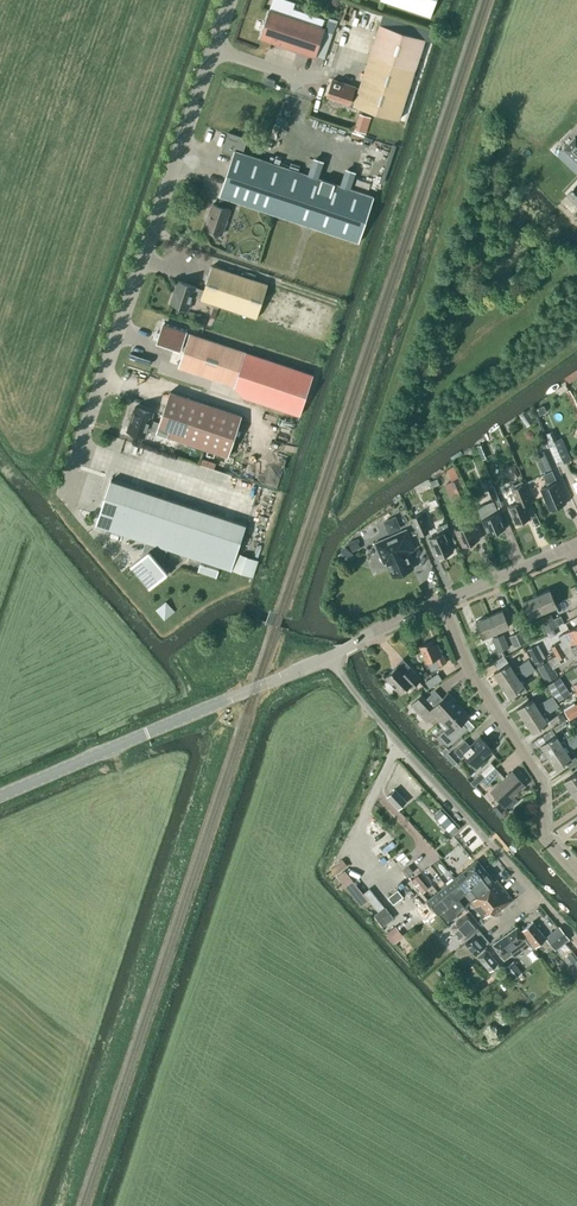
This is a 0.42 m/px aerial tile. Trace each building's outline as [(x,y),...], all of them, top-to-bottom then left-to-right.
[(435,0),(380,0),(380,1),(430,17),(435,0)] [(316,58),(325,28),(269,10),(259,39),(316,58)] [(353,106),(398,120),(425,39),(380,24),(359,89),(355,87),(333,79),(327,95),(350,103),(350,102),(354,103),(353,106)] [(273,87),(275,81),(266,78),(264,84),(273,87)] [(213,204),(205,229),(221,235),(230,209),(226,208),(229,199),(359,242),(374,197),(242,153),(247,139),(228,133),(222,151),(233,155),(219,196),(221,196),(217,205),(213,204)] [(564,149),(576,162),(576,139),(575,137),(564,149)] [(566,196),(576,206),(576,184),(566,196)] [(193,296),(201,299),(200,300),(257,318),(268,284),(212,266),(204,290),(196,288),(196,287),(178,281),(170,303),(188,309),(193,296)] [(235,386),(246,352),(189,334),(189,335),(186,334),(187,330),(164,323),(158,342),(181,349),(182,344),(186,345),(178,368),(235,386)] [(234,387),(243,398),(300,416),(314,375),(246,352),(235,386),(234,387)] [(564,378),(568,384),(576,378),(576,371),(576,370),(575,371),(571,373),(564,378)] [(566,392),(576,415),(576,405),(574,400),(570,390),(566,392)] [(156,432),(228,457),(242,416),(170,392),(159,423),(151,420),(153,413),(136,407),(127,430),(145,437),(148,430),(156,432)] [(540,407),(537,408),(539,415),(546,413),(543,405),(542,406),(540,407)] [(526,410),(519,415),(526,427),(534,422),(526,410)] [(570,459),(561,438),(556,440),(552,431),(543,435),(557,465),(570,459)] [(556,466),(548,448),(538,452),(542,460),(537,462),(542,472),(556,466)] [(483,452),(480,453),(482,460),(488,457),(485,451),(483,452)] [(510,480),(519,476),(514,465),(506,468),(510,480)] [(557,508),(559,506),(565,504),(560,491),(557,482),(552,470),(543,474),(548,485),(541,489),(545,500),(546,500),(550,510),(552,509),(554,509),(557,508)] [(458,479),(451,482),(453,489),(458,501),(466,498),(466,497),(461,485),(458,479)] [(151,544),(149,550),(131,566),(137,573),(140,571),(151,585),(149,587),(167,572),(156,559),(158,557),(164,559),(167,549),(231,570),(246,525),(111,480),(96,526),(151,544)] [(523,522),(524,521),(530,518),(523,501),(529,498),(523,482),(511,487),(517,503),(509,506),(516,524),(518,523),(520,524),(523,522)] [(483,519),(489,535),(505,529),(498,512),(503,510),(493,486),(488,488),(493,502),(486,505),(477,508),(482,519),(483,519)] [(389,529),(402,524),(396,511),(384,517),(389,529)] [(421,514),(411,518),(419,537),(429,532),(421,514)] [(460,538),(464,548),(478,542),(474,532),(476,532),(472,523),(471,523),(469,516),(462,519),(465,526),(455,530),(459,539),(460,538)] [(439,534),(430,538),(431,542),(438,558),(440,557),(441,558),(446,556),(446,554),(452,551),(448,542),(453,540),(446,524),(437,528),(439,534)] [(415,549),(406,529),(374,543),(384,565),(388,563),(394,577),(413,569),(406,553),(415,549)] [(352,541),(348,542),(352,551),(360,548),(356,539),(355,539),(352,541)] [(341,551),(337,556),(339,558),(348,566),(356,556),(349,550),(345,546),(341,551)] [(550,590),(536,596),(543,612),(557,606),(550,590)] [(530,618),(543,612),(536,596),(523,601),(530,618)] [(157,606),(165,617),(175,608),(167,598),(157,606)] [(502,610),(489,616),(496,632),(509,626),(502,610)] [(551,614),(546,617),(551,630),(557,628),(556,626),(564,623),(561,616),(554,619),(551,614)] [(483,638),(496,632),(489,616),(476,621),(483,638)] [(546,633),(551,630),(546,617),(540,619),(546,633)] [(564,634),(570,645),(576,641),(576,626),(564,634)] [(513,635),(509,637),(514,647),(527,642),(522,631),(517,633),(513,635)] [(498,637),(503,650),(509,648),(504,635),(498,637)] [(493,639),(498,653),(503,650),(498,637),(493,639)] [(540,644),(538,640),(526,647),(534,661),(538,658),(533,649),(540,644)] [(439,667),(438,666),(446,663),(443,655),(442,655),(438,646),(435,647),(432,641),(420,646),(427,662),(431,671),(439,667)] [(570,645),(562,649),(555,653),(556,655),(557,657),(558,659),(559,660),(566,656),(565,656),(571,653),(573,658),(576,656),(576,641),(570,645)] [(558,642),(551,646),(555,653),(562,649),(561,647),(560,645),(559,643),(558,642)] [(556,655),(549,660),(554,668),(561,664),(560,662),(559,660),(558,659),(557,657),(556,655)] [(494,673),(502,685),(517,675),(516,674),(519,672),(520,673),(532,665),(528,659),(513,669),(509,663),(494,673)] [(554,668),(549,660),(536,667),(545,682),(557,675),(554,668)] [(532,665),(520,673),(523,678),(535,669),(532,665)] [(413,682),(415,684),(419,680),(417,674),(410,667),(404,673),(398,666),(385,677),(400,693),(413,682)] [(425,682),(430,689),(442,680),(438,673),(425,682)] [(510,697),(525,687),(517,675),(502,685),(510,697)] [(557,679),(547,685),(558,701),(568,695),(559,681),(557,679)] [(422,695),(411,705),(427,722),(436,714),(442,720),(459,704),(448,693),(433,707),(422,695)] [(532,699),(517,709),(525,721),(555,701),(552,695),(537,705),(532,699)] [(543,716),(559,706),(555,701),(525,721),(533,733),(548,723),(543,716)] [(442,720),(439,723),(445,729),(439,735),(449,745),(459,735),(468,727),(463,722),(470,715),(459,704),(442,720)] [(570,720),(576,716),(576,704),(565,712),(570,720)] [(564,719),(560,713),(553,717),(557,723),(564,719)] [(541,745),(549,757),(564,747),(567,745),(576,738),(576,733),(576,732),(561,743),(556,735),(555,735),(552,729),(541,736),(545,742),(541,745)] [(485,760),(483,758),(492,750),(480,737),(470,746),(469,745),(465,740),(453,751),(461,758),(465,755),(477,768),(485,760)] [(576,746),(576,738),(567,745),(571,750),(576,746)] [(564,747),(549,757),(557,769),(566,762),(571,759),(567,752),(571,750),(567,745),(564,747)] [(445,747),(441,751),(445,755),(450,751),(447,749),(445,747)] [(491,763),(480,773),(484,777),(495,767),(494,765),(491,763)] [(487,784),(489,782),(499,772),(496,768),(483,780),(487,784)] [(518,801),(513,796),(524,785),(512,772),(491,791),(508,810),(518,801)] [(572,793),(576,790),(576,772),(564,781),(572,793)] [(407,801),(395,789),(387,796),(399,809),(407,801)] [(440,809),(434,815),(451,834),(458,828),(447,817),(440,809)] [(370,896),(346,864),(350,862),(344,854),(332,863),(361,902),(370,896)] [(475,880),(481,876),(479,873),(484,869),(477,860),(455,878),(462,888),(467,883),(470,887),(477,882),(475,880)] [(405,868),(404,870),(408,876),(413,872),(408,866),(407,867),(405,868)] [(470,887),(477,896),(472,900),(465,906),(478,922),(490,912),(493,916),(513,900),(497,880),(495,882),(484,869),(479,873),(481,876),(475,880),(477,882),(470,887)] [(466,891),(462,888),(455,878),(446,885),(457,899),(466,891)] [(419,883),(416,885),(423,893),(428,888),(422,881),(420,882),(419,883)] [(457,899),(446,885),(438,892),(448,906),(457,899)] [(389,897),(393,903),(402,897),(398,890),(389,897)] [(438,914),(448,906),(438,892),(427,900),(438,914)] [(420,905),(409,914),(427,936),(442,924),(436,916),(438,914),(427,900),(421,906),(420,905)] [(470,937),(479,930),(466,915),(452,927),(463,940),(468,935),(470,937)] [(396,921),(386,929),(393,939),(404,931),(396,921)] [(533,922),(522,930),(527,936),(524,938),(530,945),(532,948),(535,946),(536,947),(546,938),(533,922)] [(545,937),(556,949),(569,938),(559,926),(545,937)] [(521,951),(530,945),(524,938),(517,927),(493,944),(504,960),(512,954),(514,956),(520,951),(521,951)] [(479,930),(470,937),(465,942),(476,955),(486,946),(482,942),(486,938),(479,930)] [(486,949),(477,957),(482,962),(490,971),(498,963),(486,949)] [(476,961),(468,968),(477,979),(485,971),(476,961)] [(503,968),(512,980),(522,972),(513,961),(503,968)] [(452,986),(457,993),(464,988),(459,981),(452,986)] [(462,994),(457,999),(462,1003),(466,999),(465,998),(463,996),(462,994)]
